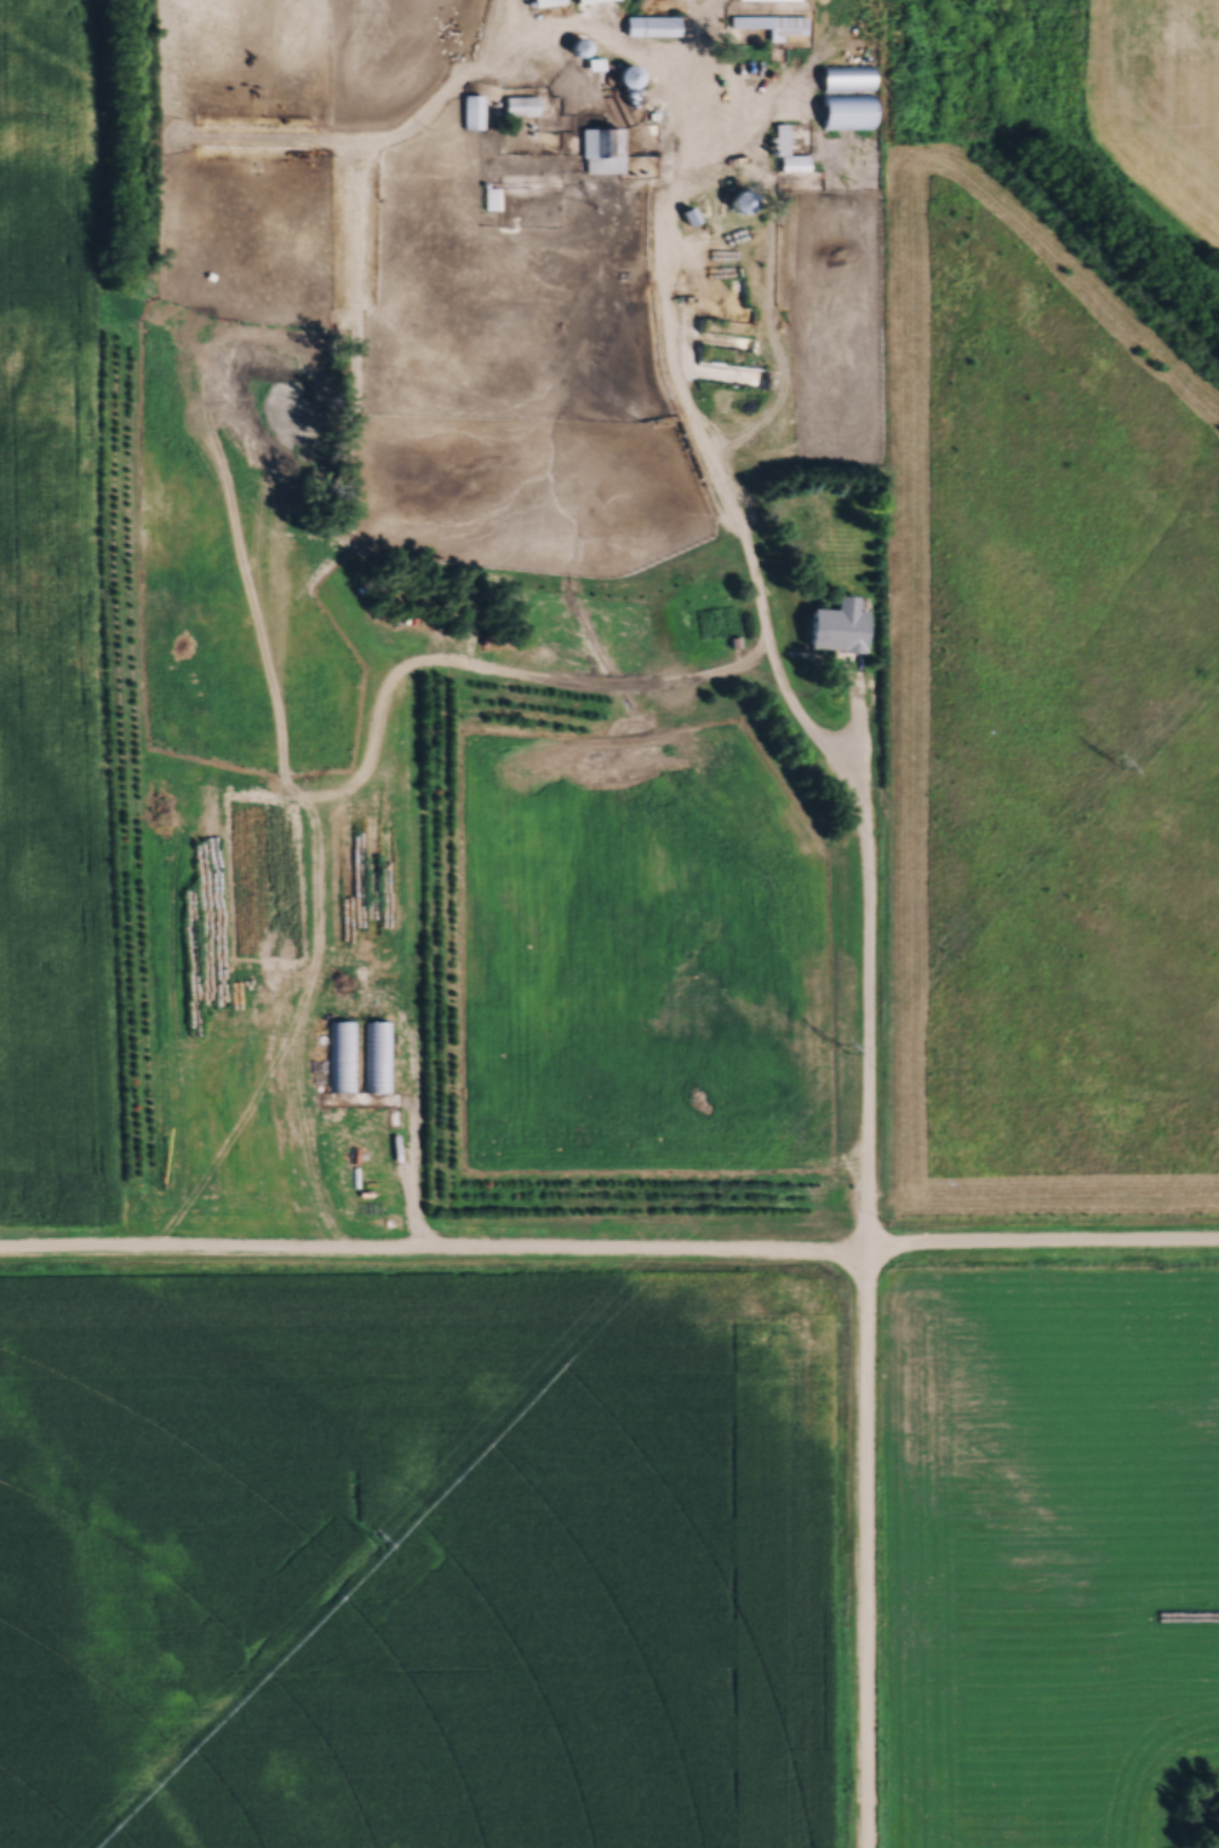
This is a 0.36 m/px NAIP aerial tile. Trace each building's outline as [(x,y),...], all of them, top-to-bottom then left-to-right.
[(777,34),(802,34),(802,16),(728,15),(728,27),(765,27),(765,40),(777,40),(777,34)] [(622,36),(674,36),(674,16),(622,16),(622,36)] [(616,85),(634,84),(632,63),(614,64),(616,85)] [(870,65),(817,65),(817,90),(870,90),(870,65)] [(481,129),(480,94),(461,94),(461,129),(481,129)] [(817,129),(870,129),(870,94),(817,94),(817,129)] [(534,115),(534,96),(501,96),(501,115),(534,115)] [(617,126),(581,126),(581,172),(617,172),(617,126)] [(863,609),(804,608),(803,649),(862,650),(863,609)] [(327,1092),(352,1092),(352,1020),(327,1020),(327,1092)] [(363,1092),(388,1092),(388,1020),(363,1020),(363,1092)]
